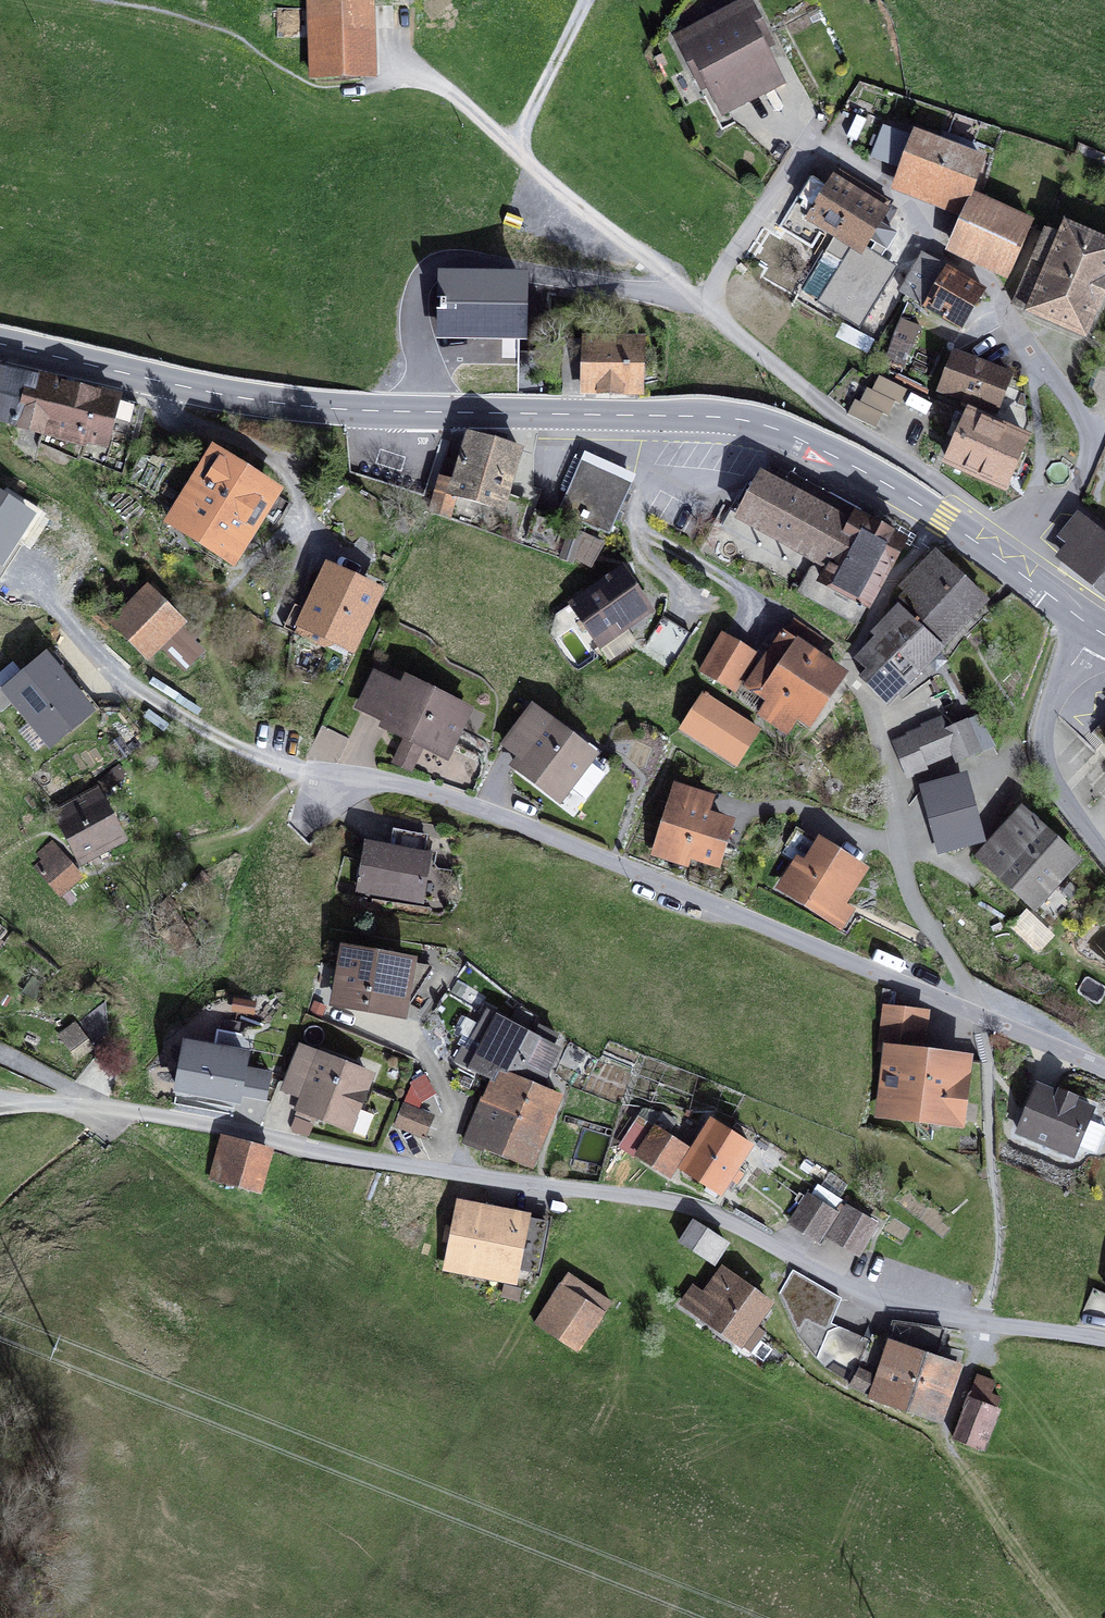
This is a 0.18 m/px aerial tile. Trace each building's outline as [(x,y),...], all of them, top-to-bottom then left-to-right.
[(313,77),(369,75),(367,0),(310,0),(313,77)] [(764,42),(747,8),(683,42),(696,67),(702,64),(710,80),(723,105),(772,80),(755,47),(764,42)] [(728,114),(786,84),(764,42),(755,47),(772,80),(723,105),(728,114)] [(704,83),(710,80),(702,64),(696,67),(704,83)] [(901,169),(898,178),(965,204),(982,161),(969,157),(943,146),(914,135),(913,139),(884,128),(872,158),(901,169)] [(969,157),(973,147),(947,136),(943,146),(969,157)] [(812,247),(823,228),(835,236),(861,252),(865,247),(878,225),(884,229),(892,216),(884,211),(889,203),(838,172),(828,189),(811,179),(780,227),(812,247)] [(957,252),(1009,276),(1032,225),(973,200),(953,246),(957,252)] [(884,211),(892,216),(897,208),(889,203),(884,211)] [(1061,239),(1045,232),(1014,305),(1084,335),(1104,286),(1104,243),(1066,226),(1061,239)] [(818,303),(859,328),(876,302),(894,273),(891,271),(861,252),(835,236),(825,253),(828,254),(842,263),(819,301),(818,303)] [(895,265),(865,247),(861,252),(891,271),(895,265)] [(804,292),(819,301),(842,263),(828,254),(804,292)] [(924,255),(902,292),(962,328),(984,291),(924,255)] [(859,328),(880,341),(896,314),(876,302),(859,328)] [(868,352),(873,341),(843,325),(837,337),(868,352)] [(895,340),(910,346),(916,332),(901,325),(895,340)] [(895,340),(886,360),(902,367),(910,346),(895,340)] [(585,384),(585,392),(640,393),(641,344),(564,342),(563,374),(585,374),(585,384)] [(994,412),(1008,375),(953,354),(939,391),(994,412)] [(132,436),(139,406),(0,370),(0,420),(42,431),(43,425),(59,429),(57,438),(85,445),(87,437),(105,442),(108,430),(132,436)] [(563,384),(585,384),(585,374),(563,374),(563,384)] [(855,400),(848,414),(876,428),(883,414),(888,416),(895,402),(900,405),(907,390),(879,376),(872,390),(867,388),(860,402),(855,400)] [(947,461),(1005,487),(1011,473),(1020,454),(1026,440),(969,414),(963,427),(957,438),(947,461)] [(948,434),(957,438),(963,427),(953,423),(948,434)] [(456,495),(503,509),(505,500),(507,494),(520,451),(503,445),(505,438),(488,432),(486,441),(468,435),(460,462),(447,457),(430,512),(449,518),(456,495)] [(171,521),(198,538),(241,471),(214,453),(171,521)] [(1011,473),(1017,476),(1026,456),(1020,454),(1011,473)] [(562,487),(569,490),(581,462),(574,459),(562,487)] [(582,522),(609,533),(632,481),(582,460),(581,462),(569,490),(558,516),(580,526),(582,522)] [(241,471),(198,538),(223,554),(244,520),(253,526),(257,519),(261,514),(252,508),(266,486),(241,471)] [(902,542),(889,535),(895,525),(876,515),(874,518),(871,525),(859,518),(863,512),(791,473),(783,488),(762,477),(739,517),(830,566),(823,580),(825,581),(815,599),(858,623),(902,542)] [(42,500),(0,477),(0,562),(6,566),(42,500)] [(261,514),(257,519),(276,531),(293,504),(266,486),(252,508),(261,514)] [(528,506),(530,501),(507,494),(505,500),(528,506)] [(859,518),(871,525),(874,518),(863,512),(859,518)] [(1078,517),(1062,537),(1073,546),(1063,558),(1104,592),(1104,539),(1078,517)] [(223,554),(232,559),(253,526),(244,520),(223,554)] [(910,547),(916,536),(895,525),(889,535),(902,542),(910,547)] [(589,566),(602,544),(584,534),(576,559),(589,566)] [(578,544),(567,540),(561,558),(572,562),(578,544)] [(947,638),(946,637),(981,597),(938,553),(935,553),(903,585),(911,592),(899,605),(900,606),(941,645),(947,638)] [(571,604),(596,642),(623,624),(646,609),(621,571),(571,604)] [(318,644),(324,631),(350,644),(374,594),(330,573),(317,598),(311,595),(303,610),(310,613),(300,635),(318,644)] [(198,630),(187,619),(151,583),(144,591),(180,627),(159,648),(184,672),(202,654),(188,640),(198,630)] [(111,623),(148,659),(159,648),(180,627),(144,591),(111,623)] [(941,645),(900,606),(875,632),(881,638),(875,645),(888,660),(897,652),(914,672),(942,648),(941,645)] [(646,645),(674,662),(691,635),(663,617),(646,645)] [(800,716),(808,722),(841,674),(813,654),(822,641),(795,622),(785,635),(784,634),(751,681),(773,696),(769,702),(760,714),(788,733),(800,716)] [(623,624),(596,642),(609,661),(636,643),(623,624)] [(724,635),(702,672),(734,691),(756,654),(724,635)] [(862,679),(883,699),(914,672),(897,652),(888,660),(875,645),(862,658),(864,666),(860,669),(866,675),(862,679)] [(54,655),(28,677),(23,670),(0,690),(0,709),(1,711),(16,698),(33,720),(50,740),(68,725),(86,710),(94,703),(54,655)] [(376,677),(361,706),(389,720),(387,725),(409,735),(404,745),(418,752),(422,742),(446,753),(466,712),(407,683),(403,691),(376,677)] [(466,712),(469,707),(410,678),(407,683),(466,712)] [(769,702),(773,696),(751,681),(747,686),(769,702)] [(682,728),(737,764),(758,731),(703,695),(682,728)] [(68,725),(74,733),(92,718),(86,710),(68,725)] [(567,739),(531,712),(510,738),(528,752),(522,759),(516,767),(558,798),(567,786),(583,798),(603,771),(587,760),(590,757),(567,739)] [(980,752),(993,747),(979,715),(966,720),(980,752)] [(38,749),(50,740),(33,720),(21,730),(38,749)] [(924,769),(922,766),(953,752),(944,730),(939,720),(923,727),(924,729),(909,735),(910,737),(894,744),(908,775),(924,769)] [(980,752),(966,720),(944,730),(953,752),(957,762),(980,752)] [(595,761),(601,752),(574,731),(567,739),(590,757),(595,761)] [(522,759),(528,752),(510,738),(505,746),(522,759)] [(395,762),(409,769),(418,752),(404,745),(395,762)] [(56,821),(78,862),(121,839),(101,801),(113,793),(108,787),(126,775),(118,765),(92,785),(94,788),(55,811),(59,819),(56,821)] [(926,790),(941,848),(979,838),(963,780),(926,790)] [(703,818),(710,798),(680,789),(662,842),(689,850),(714,859),(725,825),(703,818)] [(1077,860),(1023,810),(978,858),(1032,908),(1077,860)] [(447,904),(452,874),(438,872),(435,858),(423,855),(426,836),(396,830),(392,850),(367,845),(360,888),(447,904)] [(840,905),(861,873),(796,831),(781,853),(797,863),(806,869),(792,891),(841,923),(849,911),(840,905)] [(34,867),(58,895),(82,876),(52,841),(37,854),(43,860),(34,867)] [(659,853),(685,862),(689,850),(662,842),(659,853)] [(783,885),(792,891),(806,869),(797,863),(783,885)] [(411,965),(346,952),(336,1002),(401,1015),(411,965)] [(882,1112),(977,1123),(984,1064),(966,1062),(965,1067),(935,1064),(936,1058),(920,1056),(909,1055),(910,1047),(921,1049),(925,1016),(887,1011),(882,1051),(890,1052),(882,1112)] [(487,1013),(467,1050),(463,1048),(456,1060),(503,1082),(510,1085),(514,1077),(533,1037),(487,1013)] [(61,1035),(78,1058),(91,1048),(75,1025),(61,1035)] [(557,1037),(539,1028),(533,1037),(514,1077),(540,1087),(558,1049),(552,1046),(557,1037)] [(178,1090),(237,1100),(238,1095),(243,1068),(249,1036),(217,1030),(214,1049),(186,1043),(178,1090)] [(909,1055),(920,1056),(921,1049),(910,1047),(909,1055)] [(368,1078),(299,1051),(286,1084),(307,1092),(303,1100),(298,1114),(313,1120),(316,1113),(350,1126),(368,1078)] [(935,1064),(965,1067),(966,1062),(936,1058),(935,1064)] [(243,1068),(238,1095),(266,1100),(271,1073),(243,1068)] [(492,1085),(484,1100),(547,1123),(559,1096),(540,1087),(514,1077),(510,1085),(503,1082),(500,1088),(492,1085)] [(425,1079),(412,1085),(420,1101),(433,1095),(425,1079)] [(283,1092),(303,1100),(307,1092),(286,1084),(283,1092)] [(1097,1149),(1104,1129),(1104,1127),(1088,1120),(1092,1109),(1074,1101),(1059,1095),(1038,1086),(1019,1132),(1073,1155),(1077,1145),(1092,1151),(1097,1149)] [(1074,1101),(1075,1098),(1060,1092),(1059,1095),(1074,1101)] [(547,1123),(484,1100),(482,1099),(465,1142),(483,1150),(485,1145),(530,1163),(547,1123)] [(403,1107),(396,1124),(425,1136),(431,1119),(403,1107)] [(637,1154),(670,1175),(687,1149),(665,1135),(674,1121),(663,1114),(655,1126),(637,1154)] [(640,1117),(620,1148),(635,1157),(637,1154),(655,1126),(640,1117)] [(296,1120),(293,1128),(292,1131),(308,1135),(311,1124),(296,1120)] [(742,1173),(735,1169),(750,1145),(712,1121),(681,1169),(719,1194),(730,1178),(736,1182),(742,1173)] [(210,1178),(259,1193),(271,1150),(222,1136),(210,1178)] [(793,1223),(818,1239),(823,1231),(834,1214),(808,1197),(793,1223)] [(535,1271),(540,1272),(552,1216),(485,1202),(483,1210),(545,1222),(535,1271)] [(834,1214),(823,1231),(830,1236),(847,1208),(840,1204),(834,1214)] [(515,1267),(535,1271),(545,1222),(483,1210),(462,1205),(457,1229),(447,1228),(445,1240),(454,1242),(449,1266),(513,1279),(515,1267)] [(847,1208),(830,1236),(858,1253),(875,1225),(847,1208)] [(681,1241),(714,1263),(726,1245),(693,1223),(681,1241)] [(751,1351),(765,1332),(754,1325),(769,1304),(722,1269),(704,1294),(694,1287),(683,1302),(751,1351)] [(840,1299),(793,1271),(780,1294),(799,1335),(826,1368),(851,1383),(850,1385),(869,1394),(888,1341),(872,1335),(870,1340),(868,1345),(860,1341),(862,1336),(830,1323),(840,1299)] [(535,1323),(578,1351),(611,1302),(568,1273),(535,1323)] [(888,1341),(869,1394),(907,1409),(927,1355),(935,1358),(944,1330),(894,1323),(888,1341)] [(860,1341),(868,1345),(870,1340),(862,1336),(860,1341)] [(945,1408),(960,1367),(935,1358),(927,1355),(907,1409),(934,1419),(939,1406),(945,1408)] [(996,1382),(978,1375),(973,1388),(991,1395),(996,1382)] [(978,1450),(998,1398),(991,1395),(973,1388),(953,1440),(978,1450)] [(934,1419),(940,1421),(945,1408),(939,1406),(934,1419)]
